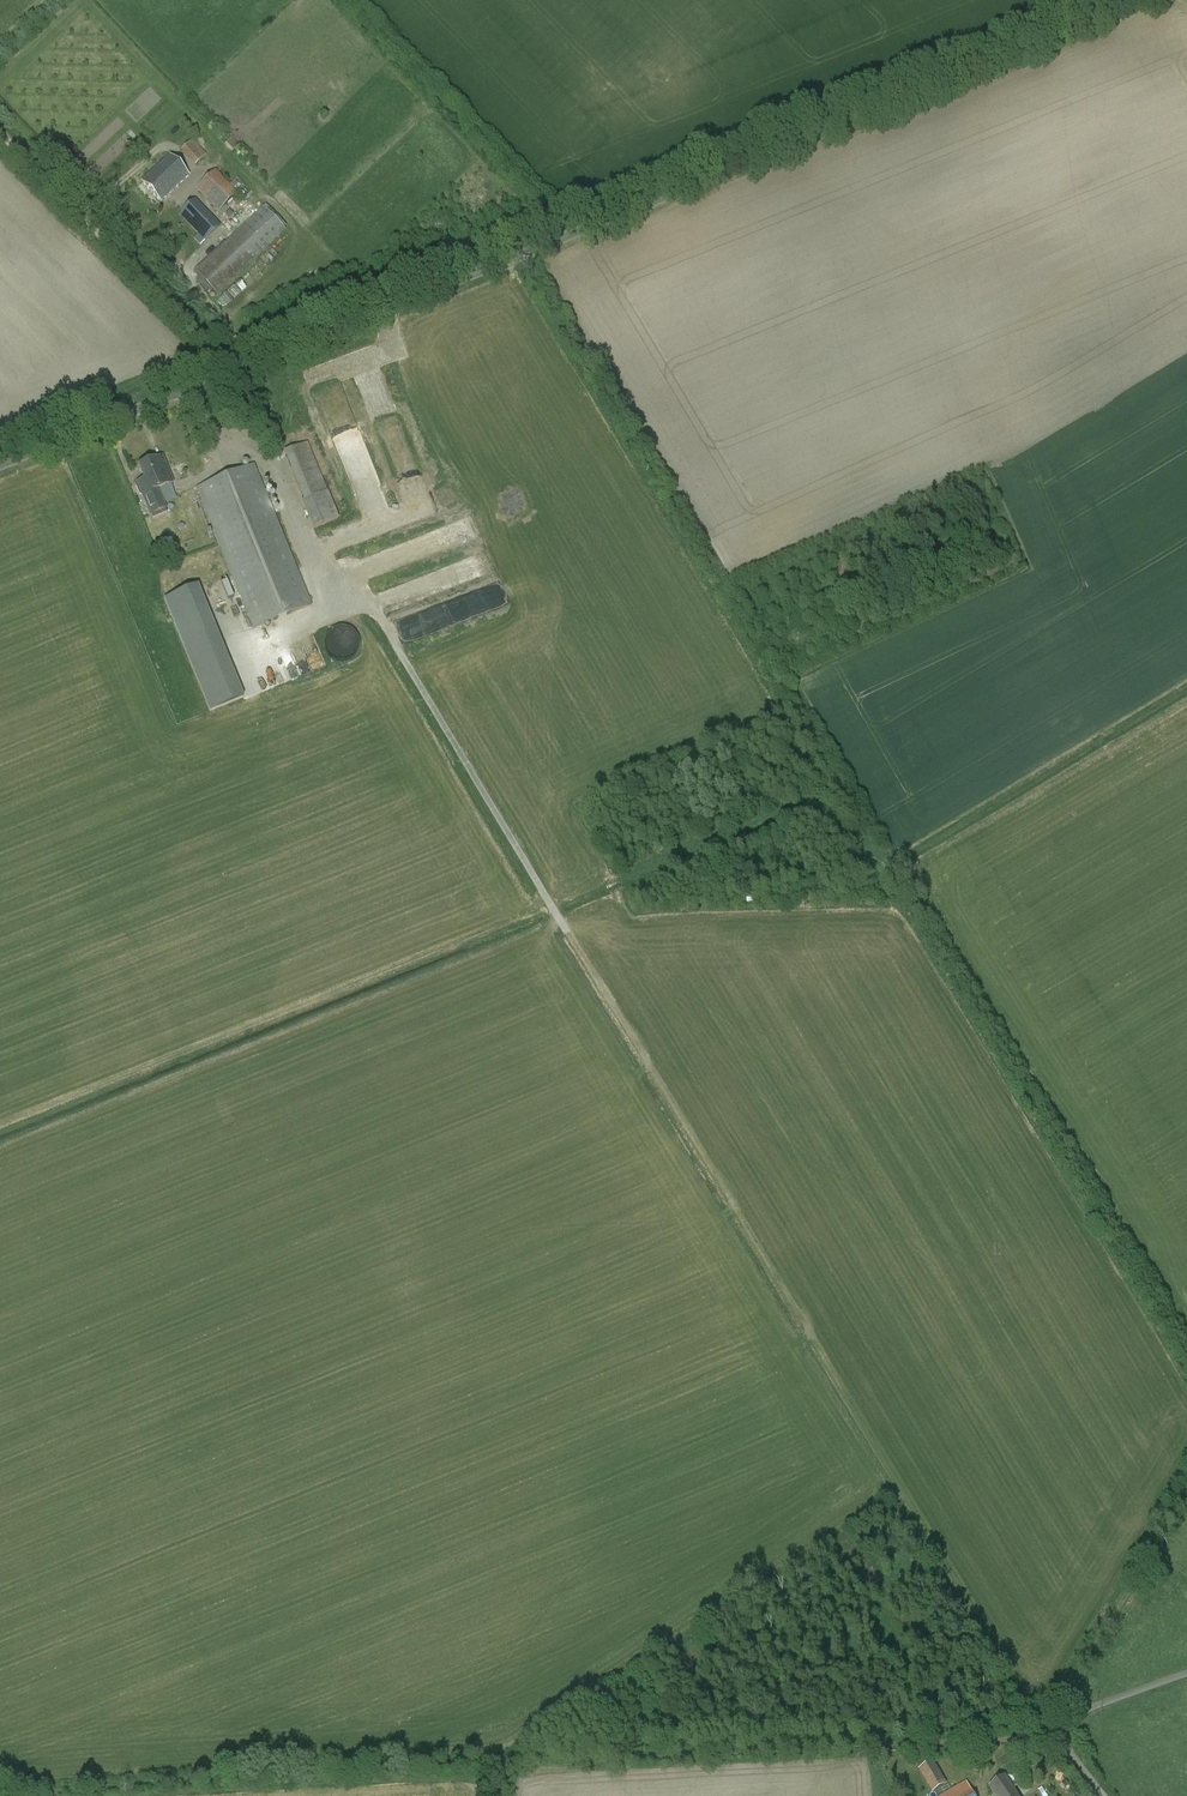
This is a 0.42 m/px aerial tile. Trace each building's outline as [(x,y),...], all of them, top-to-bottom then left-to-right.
[(205,154),(192,139),(181,149),(194,164),(205,154)] [(160,204),(189,177),(170,157),(142,184),(160,204)] [(215,171),(197,189),(219,212),(237,194),(215,171)] [(238,179),(232,184),(237,190),(243,185),(238,179)] [(179,215),(197,234),(193,238),(200,245),(220,226),(195,199),(179,215)] [(217,296),(285,230),(264,207),(194,273),(217,296)] [(156,257),(172,242),(163,234),(147,249),(156,257)] [(229,304),(242,293),(235,285),(222,296),(229,304)] [(283,453),(303,501),(301,502),(312,531),(339,520),(307,443),(283,453)] [(165,510),(162,501),(158,491),(174,483),(169,471),(162,474),(156,460),(139,467),(144,480),(137,483),(138,485),(135,486),(139,496),(142,495),(147,507),(150,516),(151,516),(153,520),(167,514),(165,510)] [(253,630),(312,606),(254,465),(195,489),(253,630)] [(198,587),(164,600),(184,649),(217,635),(198,587)] [(330,630),(330,657),(356,657),(355,629),(330,630)] [(946,1784),(932,1762),(918,1770),(933,1793),(946,1784)] [(1013,1773),(1004,1779),(1011,1789),(1020,1784),(1013,1773)] [(1003,1777),(989,1787),(995,1795),(1015,1795),(1011,1789),(1004,1779),(1003,1777)] [(942,1795),(973,1795),(964,1782),(942,1795)]
